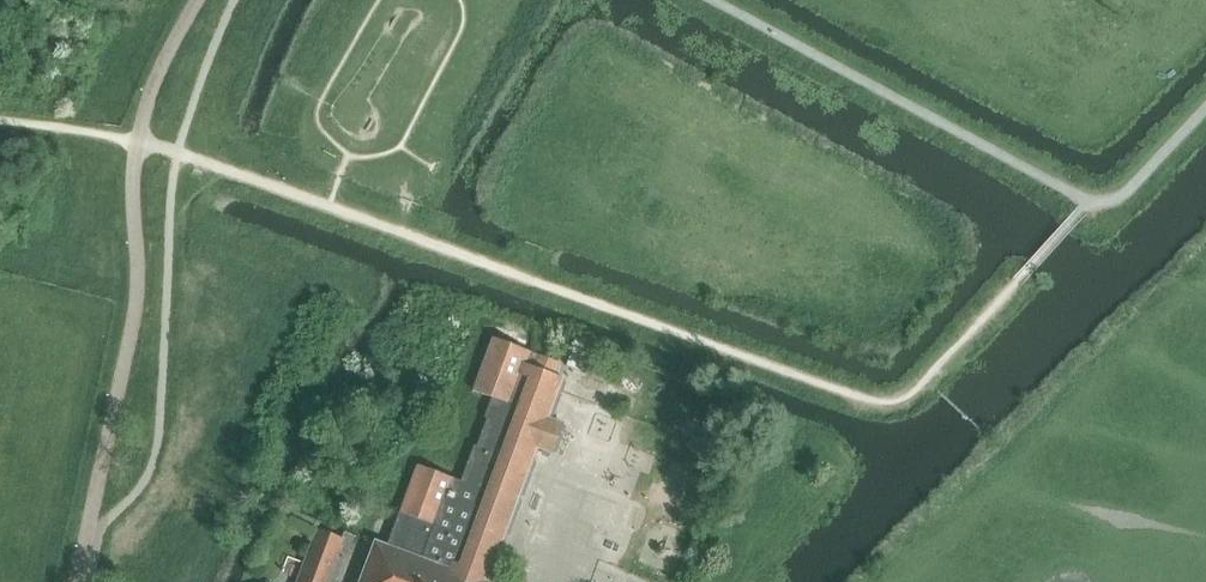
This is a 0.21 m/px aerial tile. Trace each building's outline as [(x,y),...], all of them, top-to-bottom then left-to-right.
[(537,448),(551,454),(563,423),(548,418),(563,378),(554,375),(558,363),(488,338),(468,393),(488,400),(480,423),(484,424),(474,451),(470,450),(459,480),(413,464),(383,546),(376,544),(362,581),(488,581),(537,448)] [(343,539),(318,529),(298,581),(327,581),(343,539)] [(354,537),(345,533),(343,539),(340,547),(350,550),(354,537)]
